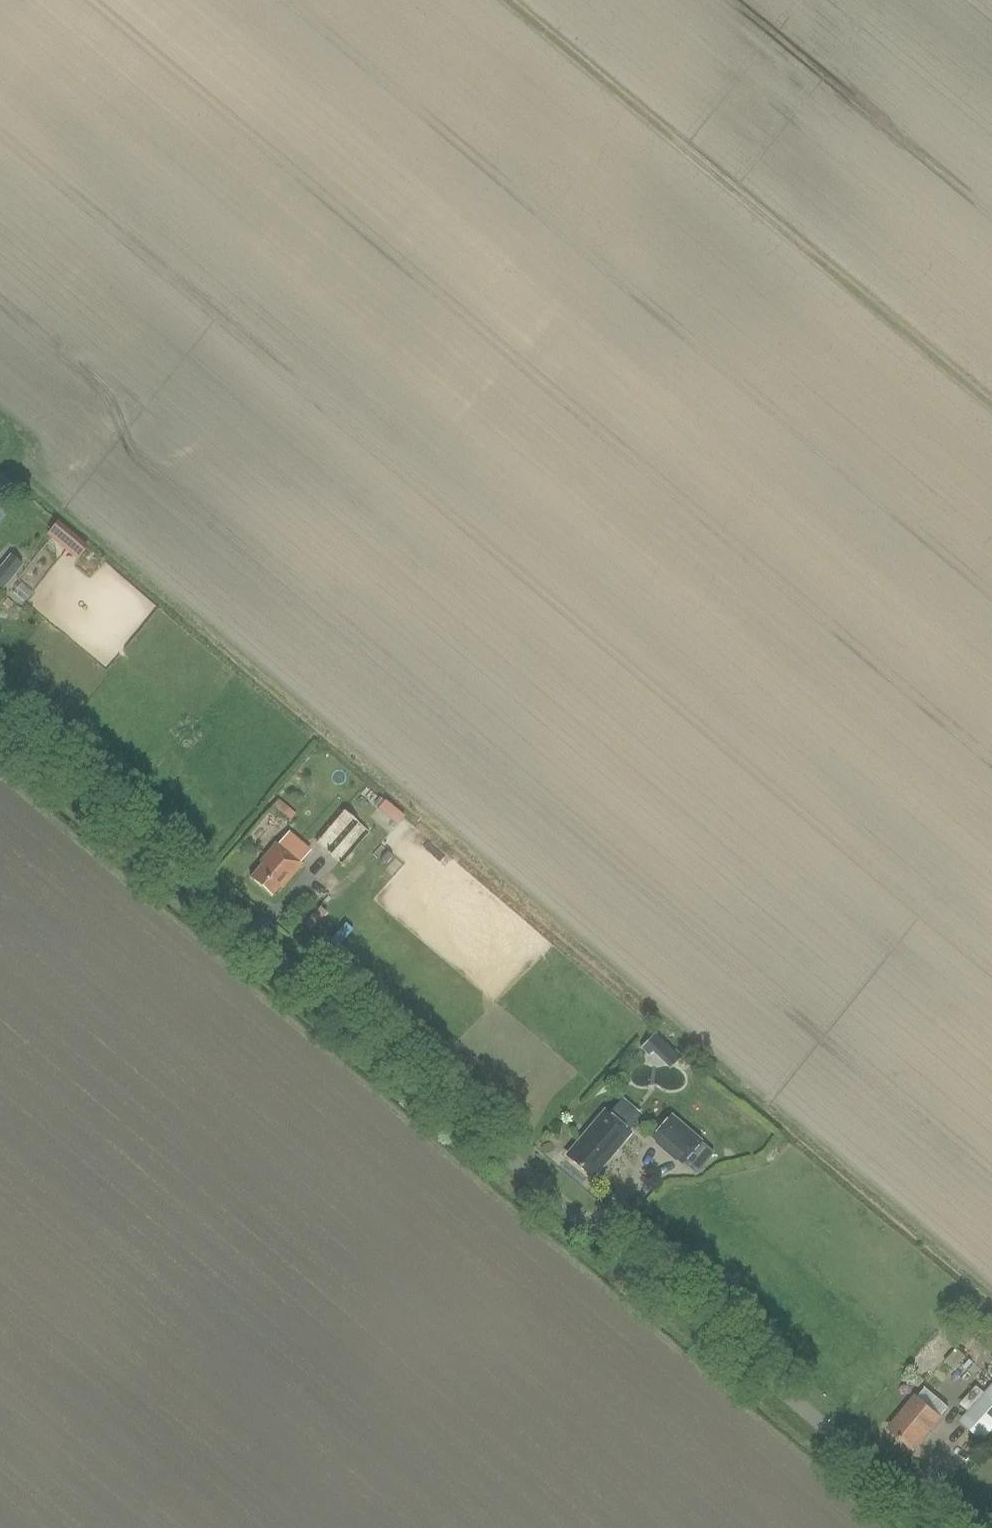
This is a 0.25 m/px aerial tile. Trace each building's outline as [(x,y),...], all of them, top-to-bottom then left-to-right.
[(73,555),(82,544),(73,536),(64,547),(73,555)] [(0,572),(0,587),(6,592),(26,567),(12,557),(0,572)] [(378,809),(398,825),(405,817),(386,800),(378,809)] [(343,812),(316,843),(342,866),(370,835),(343,812)] [(262,847),(281,828),(268,816),(250,834),(262,847)] [(285,889),(304,867),(277,843),(266,856),(268,858),(251,878),(273,897),(282,887),(285,889)] [(634,1133),(631,1131),(632,1130),(630,1128),(642,1114),(622,1098),(610,1112),(606,1108),(568,1153),(565,1156),(593,1179),(634,1133)] [(681,1163),(702,1138),(673,1113),(651,1138),(681,1163)] [(962,1420),(985,1441),(991,1433),(991,1386),(962,1420)] [(924,1391),(892,1430),(915,1449),(947,1411),(924,1391)]
